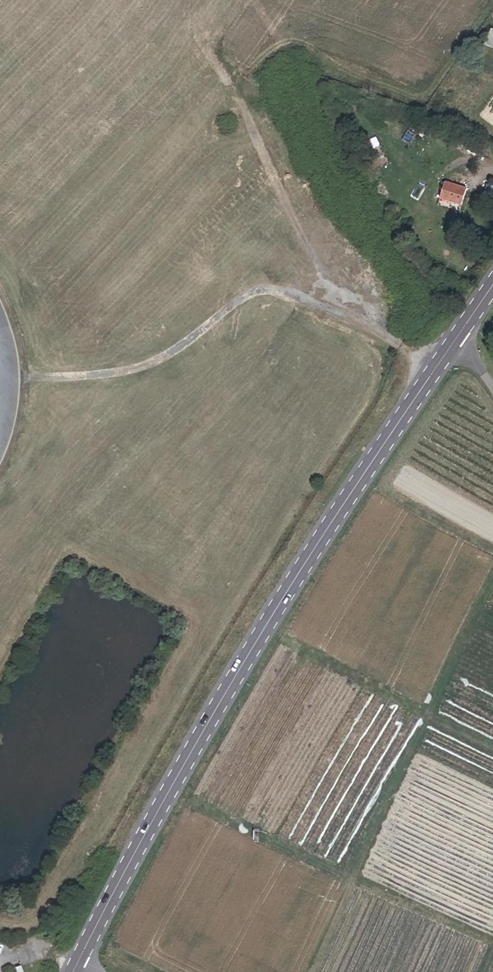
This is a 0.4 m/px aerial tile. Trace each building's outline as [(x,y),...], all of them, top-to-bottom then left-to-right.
[(442,201),(462,208),(468,192),(448,185),(442,201)] [(483,201),(492,205),(492,198),(485,195),(483,201)]
